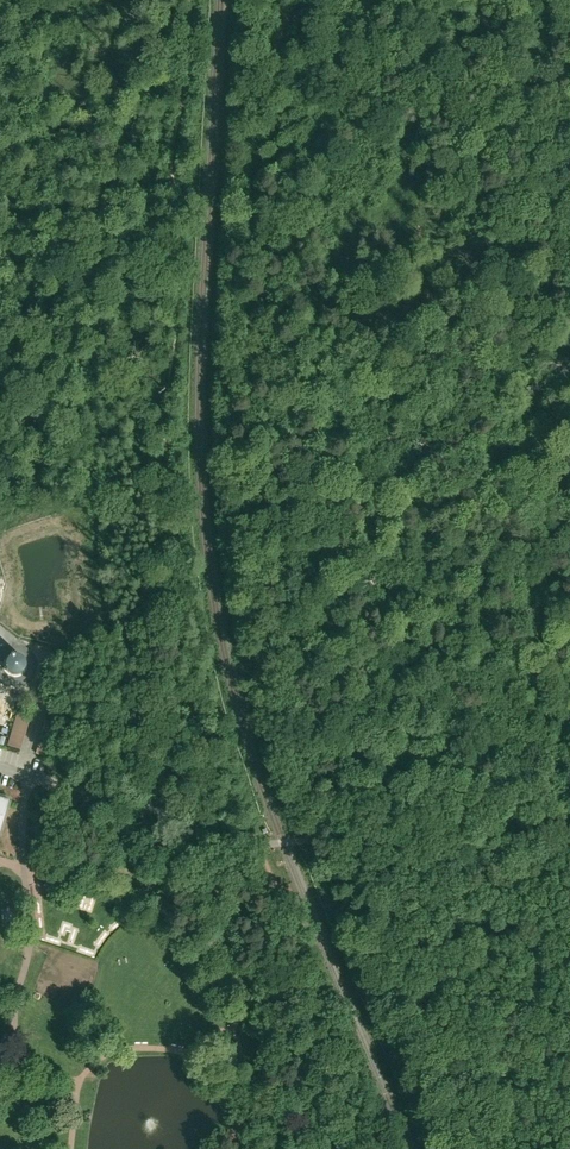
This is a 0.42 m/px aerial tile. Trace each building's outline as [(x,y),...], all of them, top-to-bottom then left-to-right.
[(11,799),(0,796),(0,837),(11,799)]
